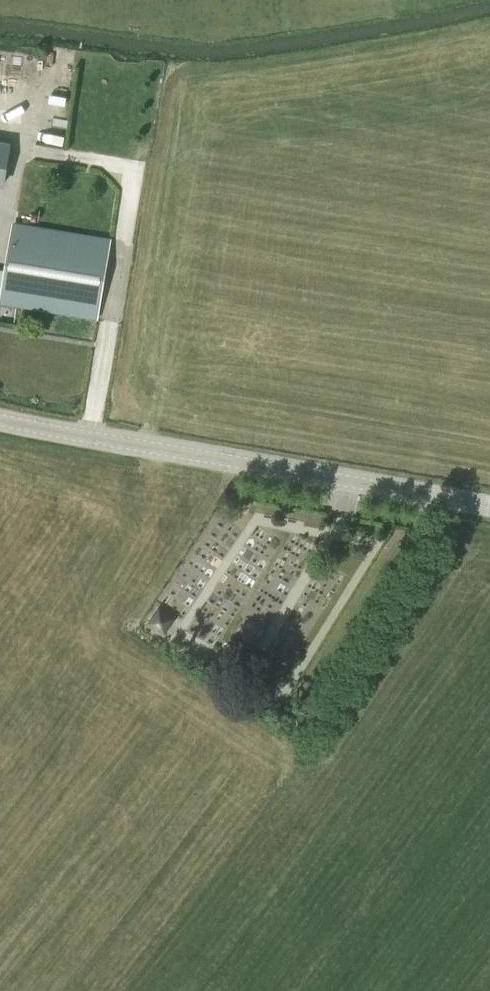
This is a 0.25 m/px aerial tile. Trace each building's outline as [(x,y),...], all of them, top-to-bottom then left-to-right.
[(3,184),(9,149),(0,148),(0,184),(3,184)] [(0,269),(0,291),(4,291),(2,304),(98,319),(111,239),(14,224),(7,270),(0,269)] [(158,609),(149,623),(165,632),(173,618),(158,609)]
